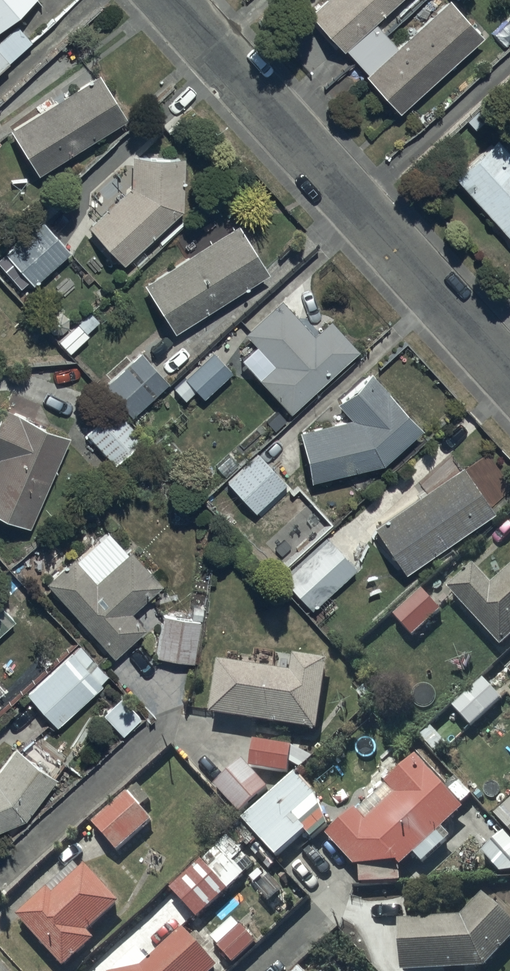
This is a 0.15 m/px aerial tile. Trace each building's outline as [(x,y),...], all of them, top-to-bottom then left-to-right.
[(37,0),(0,0),(0,32),(37,0)] [(447,2),(396,50),(373,26),(401,0),(329,0),(309,19),(342,54),(344,52),(367,76),(363,79),(398,117),(481,39),(447,2)] [(96,78),(9,132),(38,178),(125,124),(96,78)] [(496,142),(453,181),(509,244),(509,157),(496,142)] [(131,160),(130,191),(87,229),(122,268),(181,216),(182,162),(131,160)] [(42,222),(0,259),(0,268),(20,291),(28,283),(32,287),(69,254),(42,222)] [(268,278),(237,229),(143,288),(173,336),(268,278)] [(314,339),(280,303),(244,338),(272,368),(258,381),(291,416),(358,354),(330,324),(314,339)] [(168,385),(140,353),(103,387),(131,418),(168,385)] [(231,374),(212,353),(173,390),(185,402),(196,392),(204,400),(231,374)] [(352,422),(300,434),(311,483),(383,467),(420,435),(371,378),(338,406),(352,422)] [(115,409),(85,437),(112,465),(141,437),(115,409)] [(2,410),(0,415),(0,520),(28,532),(68,438),(2,410)] [(286,486),(256,453),(225,480),(254,514),(286,486)] [(492,515),(462,471),(372,530),(404,576),(492,515)] [(104,532),(44,586),(112,660),(143,633),(129,617),(161,588),(129,553),(126,556),(104,532)] [(326,540),(282,582),(310,612),(355,571),(326,540)] [(448,596),(501,654),(509,646),(509,574),(492,590),(475,571),(448,596)] [(424,595),(393,620),(411,642),(442,617),(424,595)] [(15,624),(0,606),(0,637),(15,624)] [(201,623),(161,617),(155,659),(194,665),(201,623)] [(78,646),(25,695),(56,729),(109,680),(78,646)] [(291,678),(218,668),(211,722),(318,736),(328,665),(294,660),(291,678)] [(502,702),(484,682),(441,721),(451,732),(461,723),(469,732),(502,702)] [(119,699),(101,716),(121,737),(139,719),(119,699)] [(291,751),(254,745),(250,771),(287,776),(291,751)] [(0,768),(0,834),(23,824),(55,782),(13,750),(0,768)] [(365,826),(356,816),(328,841),(355,871),(360,872),(360,890),(400,888),(400,872),(416,860),(423,868),(447,849),(438,838),(463,818),(418,763),(386,789),(396,800),(365,826)] [(269,794),(242,765),(214,790),(240,820),(269,794)] [(243,827),(276,863),(304,837),(312,846),(329,831),(318,801),(296,777),(243,827)] [(153,826),(128,797),(93,828),(118,857),(153,826)] [(494,819),(509,838),(509,805),(494,819)] [(500,879),(509,878),(509,847),(505,841),(483,859),(500,879)] [(202,865),(171,894),(199,923),(229,894),(202,865)] [(18,923),(60,970),(70,970),(96,948),(89,939),(122,910),(86,870),(53,900),(48,895),(18,923)] [(399,926),(401,970),(488,970),(509,948),(509,925),(483,900),(462,923),(399,926)] [(233,923),(212,944),(220,953),(218,955),(234,970),(257,948),(233,923)]
